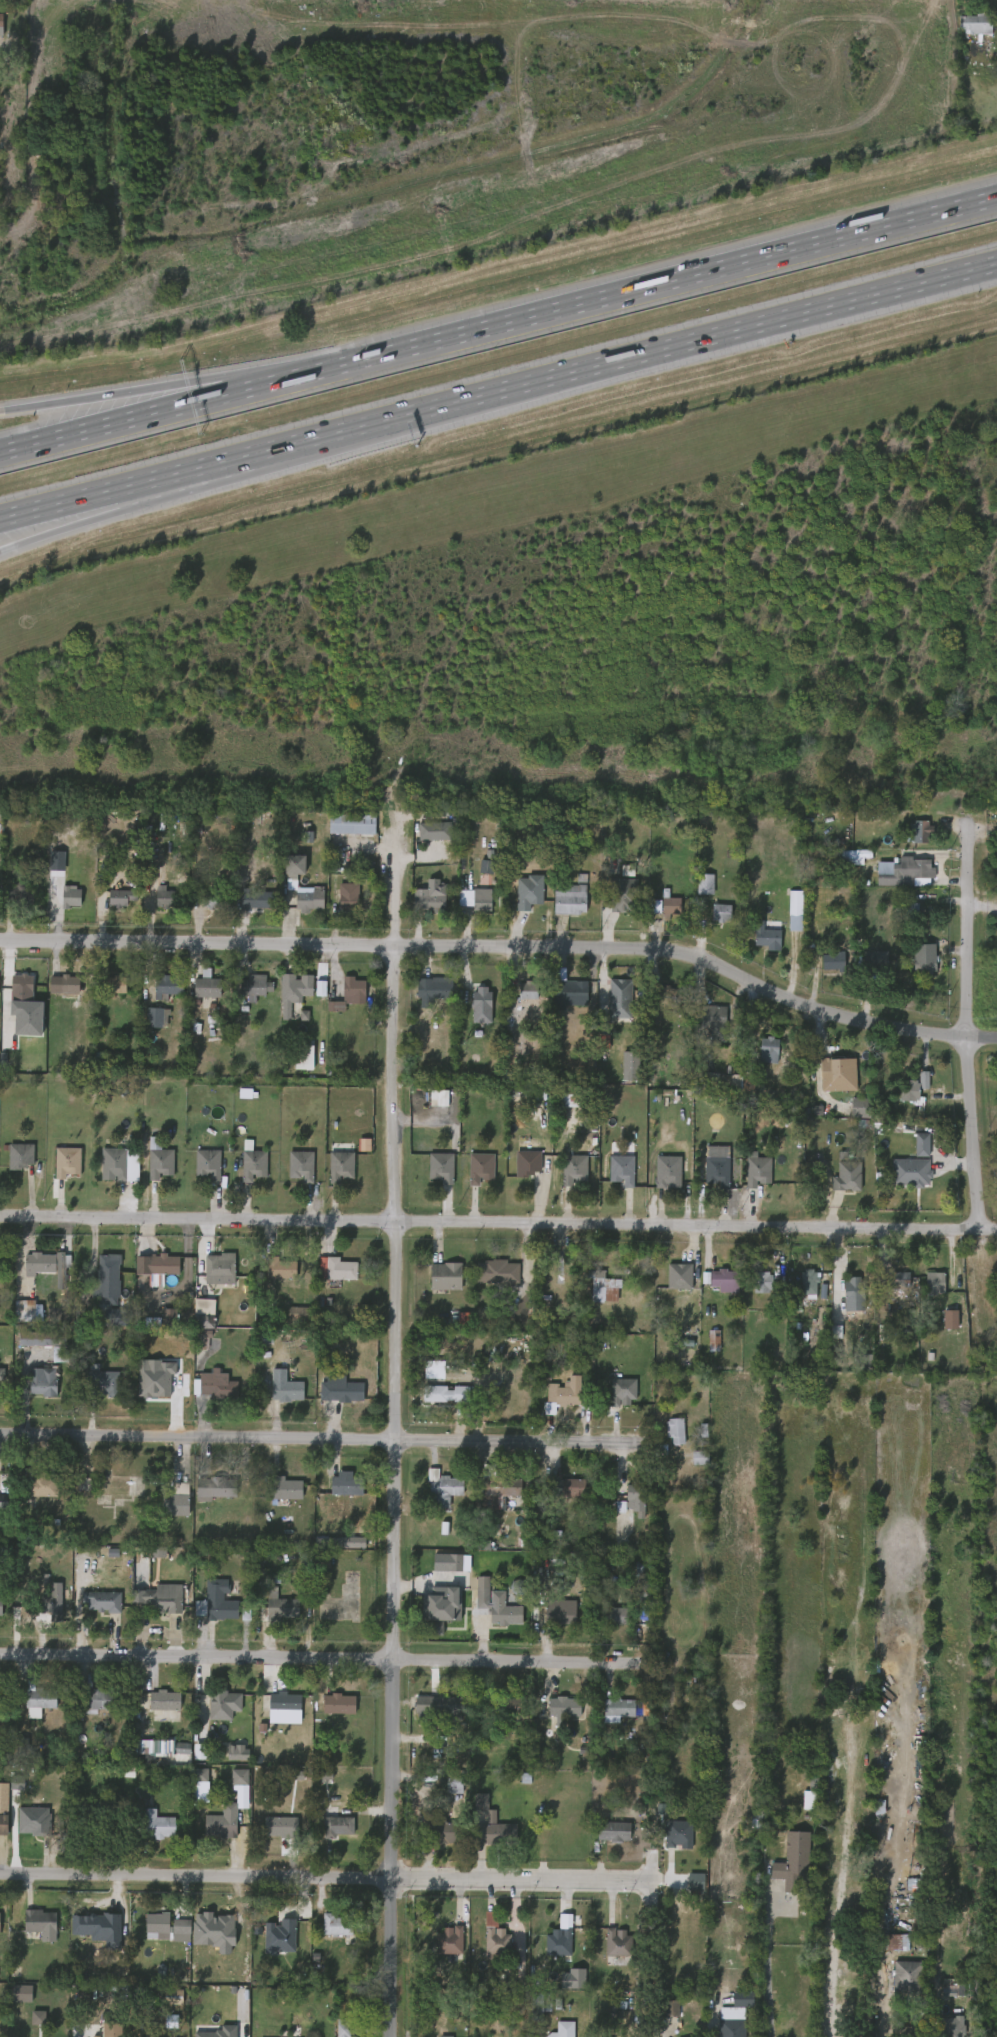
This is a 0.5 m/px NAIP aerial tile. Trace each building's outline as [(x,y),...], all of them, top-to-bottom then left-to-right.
[(987,10),(987,16),(993,16),(993,34),(960,34),(960,16),(977,16),(977,10),(987,10)] [(980,42),(981,23),(948,22),(948,41),(980,42)] [(376,836),(329,835),(330,815),(376,816),(376,836)] [(927,820),(927,825),(932,825),(931,834),(926,834),(926,843),(912,843),(912,831),(908,831),(908,823),(912,823),(912,820),(927,820)] [(917,850),(917,841),(920,841),(920,828),(901,828),(900,849),(917,850)] [(863,858),(863,865),(836,864),(836,851),(872,850),(872,858),(863,858)] [(304,856),(304,875),(284,874),(284,855),(304,856)] [(913,856),(913,859),(931,860),(931,868),(935,868),(935,878),(930,878),(930,886),(878,885),(878,877),(873,877),(873,871),(877,871),(877,863),(894,863),(894,857),(913,856)] [(852,864),(858,865),(859,857),(825,857),(824,870),(852,871),(852,864)] [(295,861),(275,862),(276,885),(286,885),(286,881),(295,881),(295,861)] [(482,880),(482,867),(470,866),(469,880),(482,880)] [(697,894),(695,894),(695,873),(712,874),(712,894),(697,894)] [(519,911),(517,911),(518,878),(528,878),(528,875),(543,875),(543,904),(530,904),(530,911),(519,911)] [(439,878),(439,884),(446,884),(445,913),(413,913),(413,889),(427,889),(427,878),(439,878)] [(630,913),(612,912),(613,879),(636,880),(636,907),(634,907),(634,913),(630,913)] [(702,880),(686,881),(687,901),(702,901),(702,880)] [(13,903),(5,903),(5,887),(14,887),(14,883),(27,883),(27,901),(16,901),(16,903),(13,903)] [(352,909),(352,912),(345,912),(345,909),(338,909),(339,883),(358,883),(358,909),(352,909)] [(586,884),(585,912),(580,912),(579,915),(553,914),(554,891),(563,891),(563,885),(586,884)] [(626,919),(627,886),(601,885),(600,919),(626,919)] [(324,890),(324,909),(309,909),(309,914),(300,914),(301,909),(296,909),(296,886),(313,887),(313,889),(324,890)] [(275,892),(275,909),(262,908),(262,911),(240,910),(241,888),(250,888),(250,891),(275,892)] [(491,889),(491,911),(485,911),(485,913),(477,913),(477,911),(472,911),(473,888),(491,889)] [(667,888),(667,897),(678,897),(678,913),(668,913),(668,920),(661,920),(661,913),(648,913),(648,899),(660,900),(660,888),(667,888)] [(137,890),(137,900),(125,900),(124,906),(121,906),(121,909),(115,909),(115,906),(108,905),(109,889),(137,890)] [(173,890),(173,896),(178,896),(177,907),(156,906),(156,890),(173,890)] [(206,890),(221,891),(221,907),(213,907),(213,910),(207,910),(207,907),(202,907),(202,891),(206,890)] [(348,890),(329,890),(329,916),(348,917),(348,890)] [(792,930),(789,930),(790,891),(803,891),(803,930),(792,930)] [(146,915),(164,915),(164,898),(155,897),(155,892),(146,892),(146,915)] [(71,896),(60,896),(59,893),(42,893),(43,911),(71,911),(71,896)] [(117,913),(117,907),(126,907),(126,897),(99,896),(98,913),(117,913)] [(480,917),(481,896),(448,896),(448,913),(462,913),(462,916),(480,917)] [(778,937),(791,937),(791,897),(778,897),(778,937)] [(264,916),(264,900),(230,901),(230,917),(264,916)] [(729,904),(729,920),(722,920),(722,922),(710,920),(711,904),(729,904)] [(720,911),(702,911),(701,929),(719,929),(720,911)] [(779,930),(778,950),(766,950),(766,945),(752,945),(753,919),(762,919),(762,929),(779,930)] [(769,934),(755,935),(755,929),(743,929),(744,952),(756,951),(756,957),(770,957),(769,934)] [(845,951),(846,972),(839,972),(839,970),(823,970),(822,955),(835,954),(835,951),(845,951)] [(873,973),(863,973),(863,952),(888,951),(889,972),(873,973)] [(939,956),(939,962),(937,962),(937,971),(930,971),(930,974),(925,974),(925,971),(915,972),(914,957),(939,956)] [(876,958),(851,958),(851,977),(876,977),(876,958)] [(833,961),(811,961),(811,976),(833,976),(833,961)] [(902,963),(903,978),(926,978),(926,962),(902,963)] [(566,967),(566,980),(588,979),(588,1004),(565,1003),(565,1010),(554,1010),(554,967),(566,967)] [(211,968),(211,979),(220,979),(220,998),(194,998),(194,979),(202,979),(202,968),(211,968)] [(313,973),(312,979),(327,980),(326,995),(302,994),(302,1002),(291,1001),(291,1019),(282,1019),(283,1002),(280,1002),(281,972),(295,973),(295,978),(300,978),(301,968),(307,968),(307,973),(313,973)] [(68,974),(68,977),(80,977),(80,999),(61,998),(61,995),(58,995),(58,992),(50,992),(51,976),(63,977),(63,974),(68,974)] [(210,1004),(210,985),(200,985),(200,975),(184,974),(184,1003),(210,1004)] [(265,975),(265,982),(273,983),(273,991),(266,990),(265,996),(256,996),(255,1003),(248,1002),(248,995),(234,994),(234,979),(247,980),(248,974),(265,975)] [(122,975),(122,977),(128,977),(128,993),(117,993),(117,999),(110,999),(110,977),(116,977),(116,975),(122,975)] [(168,975),(168,978),(183,979),(182,994),(167,994),(167,1001),(154,1001),(154,978),(160,978),(160,975),(168,975)] [(353,976),(353,979),(365,980),(365,1002),(343,1002),(343,976),(353,976)] [(434,998),(434,1006),(429,1006),(429,1008),(418,1008),(418,998),(414,998),(414,978),(450,977),(450,998),(434,998)] [(632,979),(631,1018),(609,1017),(610,979),(632,979)] [(536,983),(535,1007),(521,1007),(521,999),(516,999),(517,983),(523,983),(523,980),(530,980),(529,983),(536,983)] [(22,1007),(23,982),(1,981),(1,1006),(22,1007)] [(115,999),(115,981),(96,982),(96,999),(115,999)] [(68,982),(39,983),(40,1000),(69,999),(68,982)] [(332,1010),(354,1010),(355,987),(343,987),(343,982),(333,982),(332,1010)] [(671,984),(670,987),(676,988),(675,1004),(664,1002),(664,1006),(656,1005),(659,986),(664,987),(665,984),(671,984)] [(622,986),(599,985),(598,1024),(620,1025),(622,986)] [(509,1005),(527,1006),(527,990),(509,990),(509,1005)] [(463,1029),(480,1029),(480,993),(463,993),(463,1029)] [(724,1015),(724,1041),(709,1041),(709,1028),(696,1028),(696,1005),(731,1005),(731,1015),(724,1015)] [(33,1008),(0,1007),(0,1017),(0,1022),(5,1022),(5,1041),(32,1042),(33,1008)] [(163,1008),(163,1009),(170,1009),(170,1015),(167,1015),(166,1027),(146,1027),(146,1008),(163,1008)] [(157,1034),(158,1015),(136,1014),(136,1033),(157,1034)] [(773,1036),(773,1039),(779,1039),(778,1062),(760,1061),(761,1037),(773,1036)] [(767,1069),(768,1045),(749,1044),(748,1069),(767,1069)] [(630,1076),(630,1058),(612,1058),(612,1076),(630,1076)] [(841,1059),(841,1075),(849,1075),(849,1086),(843,1086),(843,1091),(832,1091),(832,1079),(820,1079),(820,1064),(831,1064),(831,1059),(841,1059)] [(875,1091),(857,1091),(857,1069),(874,1069),(875,1091)] [(927,1073),(927,1089),(918,1088),(917,1099),(914,1099),(914,1100),(900,1100),(900,1080),(915,1080),(915,1083),(917,1083),(918,1071),(928,1071),(927,1073)] [(740,1074),(740,1075),(742,1075),(742,1077),(755,1078),(755,1090),(731,1089),(731,1073),(740,1074)] [(917,1095),(918,1078),(908,1078),(908,1087),(890,1087),(890,1107),(908,1107),(908,1094),(917,1095)] [(591,1107),(556,1107),(556,1094),(591,1094),(591,1107)] [(419,1112),(437,1113),(438,1096),(420,1096),(419,1112)] [(869,1098),(868,1118),(849,1117),(850,1097),(869,1098)] [(566,1113),(566,1102),(548,1102),(548,1113),(566,1113)] [(861,1105),(841,1104),(840,1123),(860,1124),(861,1105)] [(585,1162),(586,1128),(576,1127),(575,1161),(585,1162)] [(920,1156),(913,1156),(913,1133),(928,1133),(927,1157),(920,1156)] [(537,1139),(537,1152),(539,1152),(539,1171),(531,1171),(531,1175),(525,1175),(525,1177),(514,1177),(514,1151),(527,1151),(527,1139),(537,1139)] [(918,1163),(918,1139),(904,1139),(904,1162),(918,1163)] [(34,1143),(32,1164),(27,1164),(27,1167),(21,1167),(21,1169),(8,1169),(9,1150),(2,1149),(2,1144),(34,1143)] [(163,1156),(150,1156),(150,1143),(138,1143),(139,1187),(149,1187),(149,1182),(163,1181),(163,1156)] [(80,1147),(79,1174),(67,1174),(67,1171),(65,1171),(64,1179),(55,1178),(55,1147),(80,1147)] [(127,1149),(127,1181),(116,1181),(116,1175),(114,1175),(114,1180),(102,1180),(102,1148),(127,1148),(127,1149)] [(173,1149),(173,1175),(160,1175),(160,1172),(158,1172),(158,1180),(148,1180),(149,1148),(173,1149)] [(223,1150),(223,1182),(212,1182),(212,1174),(209,1174),(209,1177),(198,1176),(198,1150),(223,1150)] [(585,1151),(585,1182),(572,1181),(573,1179),(570,1179),(570,1187),(560,1187),(561,1155),(575,1155),(575,1150),(585,1151)] [(270,1151),(270,1177),(257,1177),(257,1174),(255,1174),(255,1182),(245,1182),(245,1151),(270,1151)] [(314,1151),(313,1183),(303,1183),(303,1175),(300,1175),(300,1178),(289,1178),(289,1151),(314,1151)] [(354,1151),(354,1179),(342,1178),(342,1174),(339,1174),(339,1183),(329,1182),(330,1151),(354,1151)] [(848,1151),(848,1161),(861,1161),(861,1190),(851,1190),(851,1192),(845,1192),(845,1190),(832,1190),(832,1176),(838,1176),(838,1161),(840,1161),(840,1151),(848,1151)] [(454,1153),(453,1184),(443,1184),(443,1176),(440,1176),(440,1178),(429,1178),(429,1152),(454,1153)] [(494,1153),(494,1179),(482,1180),(482,1177),(479,1177),(479,1185),(469,1185),(470,1152),(494,1153)] [(755,1152),(755,1157),(769,1158),(769,1184),(758,1184),(758,1181),(755,1181),(755,1189),(744,1188),(745,1157),(746,1157),(746,1152),(755,1152)] [(45,1185),(55,1185),(55,1180),(70,1181),(70,1154),(45,1154),(45,1185)] [(632,1156),(632,1188),(622,1188),(622,1179),(619,1179),(619,1182),(607,1182),(607,1155),(632,1156)] [(209,1189),(210,1156),(186,1156),(185,1182),(199,1182),(199,1189),(209,1189)] [(679,1156),(679,1188),(666,1188),(666,1184),(664,1183),(664,1188),(654,1188),(654,1156),(679,1156)] [(232,1188),(241,1189),(242,1183),(256,1183),(256,1157),(233,1157),(232,1188)] [(728,1157),(727,1189),(717,1189),(717,1181),(715,1181),(714,1184),(703,1183),(704,1157),(728,1157)] [(303,1190),(303,1158),(279,1158),(278,1184),(292,1184),(292,1190),(303,1190)] [(319,1190),(329,1190),(329,1185),(343,1185),(344,1158),(319,1158),(319,1190)] [(760,1189),(760,1164),(746,1163),(746,1158),(736,1158),(735,1194),(746,1195),(746,1189),(760,1189)] [(443,1191),(443,1160),(419,1159),(418,1185),(433,1185),(433,1191),(443,1191)] [(927,1170),(930,1171),(930,1178),(927,1178),(927,1185),(921,1185),(921,1188),(910,1188),(910,1184),(890,1184),(890,1159),(927,1160),(927,1170)] [(483,1160),(458,1160),(458,1192),(469,1192),(469,1186),(483,1186),(483,1160)] [(623,1194),(623,1162),(598,1162),(598,1188),(613,1188),(613,1194),(623,1194)] [(821,1183),(821,1196),(849,1197),(850,1169),(827,1168),(827,1183),(821,1183)] [(40,1251),(40,1254),(55,1254),(55,1272),(34,1271),(34,1276),(24,1276),(24,1254),(31,1254),(31,1251),(40,1251)] [(64,1251),(64,1254),(70,1254),(70,1267),(64,1267),(65,1288),(56,1288),(55,1251),(64,1251)] [(231,1283),(205,1283),(205,1255),(220,1255),(220,1252),(234,1252),(234,1283),(231,1283)] [(119,1254),(117,1292),(90,1291),(90,1279),(97,1280),(98,1254),(119,1254)] [(169,1254),(169,1257),(182,1257),(182,1274),(151,1274),(151,1257),(162,1257),(162,1254),(169,1254)] [(296,1261),(296,1278),(266,1277),(267,1256),(278,1256),(278,1260),(296,1261)] [(357,1261),(357,1278),(322,1277),(322,1264),(326,1265),(327,1256),(339,1256),(339,1260),(357,1261)] [(47,1295),(60,1295),(58,1259),(46,1260),(47,1295)] [(14,1260),(15,1283),(24,1283),(24,1278),(45,1278),(45,1260),(14,1260)] [(504,1260),(504,1264),(517,1264),(517,1283),(473,1283),(473,1263),(481,1263),(481,1261),(490,1260),(504,1260)] [(139,1262),(138,1293),(153,1293),(153,1280),(169,1280),(169,1261),(148,1261),(148,1262),(139,1262)] [(449,1289),(431,1289),(431,1263),(461,1262),(461,1289),(449,1289)] [(346,1286),(346,1268),(329,1268),(329,1263),(309,1263),(309,1285),(346,1286)] [(285,1266),(256,1266),(256,1285),(286,1284),(285,1266)] [(814,1268),(814,1271),(821,1272),(820,1282),(817,1282),(817,1299),(808,1299),(808,1293),(802,1293),(802,1286),(800,1286),(802,1271),(805,1271),(805,1268),(814,1268)] [(451,1295),(450,1269),(420,1270),(420,1296),(451,1295)] [(725,1269),(725,1271),(736,1271),(736,1292),(717,1293),(717,1287),(708,1287),(708,1284),(701,1284),(701,1272),(717,1272),(717,1269),(725,1269)] [(908,1273),(908,1286),(896,1286),(896,1291),(885,1291),(886,1269),(892,1269),(892,1272),(908,1273)] [(619,1280),(619,1288),(615,1288),(614,1302),(588,1302),(589,1278),(584,1278),(585,1270),(603,1271),(602,1279),(619,1280)] [(688,1291),(669,1291),(669,1271),(688,1271),(688,1291)] [(937,1295),(927,1295),(927,1271),(946,1272),(945,1293),(938,1293),(937,1295)] [(767,1272),(767,1275),(770,1275),(770,1290),(767,1290),(767,1293),(752,1293),(752,1272),(767,1272)] [(791,1276),(790,1305),(806,1305),(807,1277),(791,1276)] [(861,1276),(861,1281),(866,1281),(866,1309),(858,1309),(858,1299),(857,1299),(857,1304),(846,1304),(846,1299),(844,1299),(844,1281),(848,1281),(848,1276),(861,1276)] [(877,1294),(900,1294),(900,1278),(877,1278),(877,1294)] [(934,1279),(916,1278),(915,1300),(933,1301),(934,1279)] [(853,1317),(852,1283),(833,1283),(834,1317),(853,1317)] [(204,1335),(205,1305),(185,1305),(184,1334),(204,1335)] [(309,1307),(309,1321),(297,1321),(297,1326),(287,1325),(288,1306),(309,1307)] [(300,1313),(278,1313),(277,1329),(299,1330),(300,1313)] [(695,1322),(694,1342),(687,1342),(687,1338),(683,1338),(682,1350),(675,1350),(675,1339),(673,1339),(673,1322),(695,1322)] [(66,1333),(66,1346),(13,1344),(13,1329),(21,1329),(21,1331),(66,1333)] [(708,1357),(709,1336),(697,1336),(697,1357),(708,1357)] [(187,1349),(199,1349),(199,1337),(187,1337),(187,1349)] [(98,1363),(98,1371),(119,1371),(118,1397),(106,1397),(106,1392),(104,1392),(104,1388),(95,1388),(95,1399),(88,1399),(88,1387),(86,1386),(86,1371),(88,1371),(88,1363),(98,1363)] [(56,1377),(56,1396),(42,1395),(42,1393),(29,1392),(29,1367),(55,1368),(54,1377),(56,1377)] [(89,1377),(89,1369),(78,1369),(77,1395),(94,1395),(94,1403),(111,1403),(111,1377),(89,1377)] [(213,1373),(213,1374),(227,1375),(227,1380),(237,1380),(237,1398),(210,1398),(210,1394),(193,1394),(193,1378),(199,1378),(199,1373),(213,1373)] [(19,1401),(46,1402),(47,1375),(19,1374),(19,1401)] [(364,1382),(363,1400),(353,1400),(353,1404),(342,1404),(342,1402),(339,1402),(339,1400),(332,1399),(332,1402),(319,1402),(320,1375),(345,1376),(348,1382),(364,1382)] [(628,1400),(628,1406),(619,1406),(619,1400),(617,1400),(617,1408),(608,1408),(609,1379),(634,1380),(634,1400),(628,1400)] [(303,1382),(303,1400),(290,1399),(290,1402),(278,1402),(278,1399),(271,1399),(271,1381),(303,1382)] [(557,1384),(556,1387),(578,1388),(577,1404),(564,1403),(564,1406),(555,1406),(555,1401),(545,1400),(545,1384),(557,1384)] [(469,1386),(469,1402),(427,1402),(427,1386),(450,1387),(450,1391),(456,1391),(456,1386),(469,1386)] [(436,1393),(413,1392),(413,1407),(457,1408),(457,1394),(436,1393)] [(681,1417),(683,1443),(671,1444),(671,1436),(665,1437),(664,1420),(667,1420),(666,1418),(681,1417)] [(658,1451),(674,1451),(673,1424),(657,1425),(658,1451)] [(697,1457),(681,1457),(681,1471),(698,1470),(697,1457)] [(493,1464),(493,1475),(496,1476),(496,1478),(530,1479),(530,1492),(519,1492),(519,1496),(481,1495),(481,1463),(493,1464)] [(463,1478),(462,1495),(450,1495),(449,1507),(433,1507),(433,1495),(429,1494),(428,1468),(439,1468),(439,1475),(449,1475),(449,1477),(463,1478)] [(46,1472),(46,1474),(57,1475),(57,1495),(25,1495),(25,1479),(32,1479),(32,1472),(46,1472)] [(283,1474),(283,1478),(301,1479),(301,1498),(274,1497),(274,1501),(269,1501),(270,1473),(283,1474)] [(352,1473),(352,1475),(365,1476),(365,1493),(335,1493),(336,1475),(342,1475),(342,1473),(352,1473)] [(452,1501),(452,1483),(428,1483),(428,1474),(419,1475),(420,1514),(439,1514),(439,1502),(452,1501)] [(224,1476),(224,1479),(237,1479),(237,1497),(212,1496),(212,1501),(196,1501),(196,1479),(210,1479),(210,1476),(224,1476)] [(321,1501),(352,1501),(352,1483),(342,1483),(342,1479),(321,1479),(321,1501)] [(585,1496),(551,1495),(551,1480),(585,1479),(585,1496)] [(639,1481),(639,1484),(645,1484),(644,1511),(632,1511),(633,1540),(615,1539),(617,1501),(628,1501),(628,1498),(626,1498),(626,1484),(632,1484),(633,1481),(639,1481)] [(188,1482),(189,1515),(164,1515),(164,1494),(173,1494),(174,1482),(188,1482)] [(292,1505),(291,1485),(262,1486),(262,1505),(292,1505)] [(486,1502),(511,1501),(511,1487),(472,1488),(473,1517),(486,1517),(486,1502)] [(178,1500),(152,1501),(153,1522),(178,1522),(178,1500)] [(355,1553),(354,1543),(340,1544),(340,1554),(355,1553)] [(155,1563),(155,1553),(139,1554),(139,1563),(155,1563)] [(648,1556),(649,1572),(651,1572),(652,1592),(638,1593),(638,1600),(629,1600),(626,1557),(648,1556)] [(423,1577),(451,1577),(452,1560),(423,1559),(423,1577)] [(478,1607),(474,1607),(474,1576),(487,1576),(486,1608),(478,1607)] [(226,1579),(230,1580),(230,1584),(232,1584),(232,1593),(229,1592),(229,1600),(241,1600),(241,1618),(209,1620),(209,1615),(197,1615),(197,1600),(204,1600),(204,1591),(208,1591),(208,1583),(205,1583),(205,1580),(208,1580),(208,1578),(226,1579)] [(64,1582),(64,1589),(71,1589),(71,1598),(64,1598),(64,1621),(52,1621),(53,1612),(43,1612),(43,1595),(53,1595),(53,1582),(64,1582)] [(450,1588),(450,1601),(442,1601),(442,1620),(424,1620),(425,1605),(422,1605),(423,1596),(428,1595),(428,1586),(450,1588)] [(51,1589),(33,1589),(34,1623),(52,1623),(51,1589)] [(160,1589),(160,1592),(184,1592),(184,1613),(171,1613),(171,1610),(168,1610),(168,1612),(160,1612),(160,1610),(151,1610),(151,1602),(145,1602),(145,1589),(160,1589)] [(502,1590),(502,1606),(522,1607),(522,1617),(519,1617),(519,1623),(506,1623),(505,1626),(496,1626),(496,1622),(487,1622),(488,1590),(502,1590)] [(123,1591),(123,1613),(110,1613),(110,1609),(107,1609),(107,1612),(100,1612),(100,1609),(90,1609),(90,1602),(84,1602),(84,1591),(123,1591)] [(110,1598),(71,1598),(71,1608),(77,1608),(77,1615),(91,1616),(91,1618),(110,1619),(110,1598)] [(276,1598),(276,1599),(299,1599),(300,1617),(280,1618),(280,1621),(259,1621),(259,1609),(267,1609),(267,1598),(276,1598)] [(560,1623),(559,1627),(551,1626),(551,1624),(542,1623),(543,1605),(574,1606),(573,1624),(560,1623)] [(628,1607),(628,1624),(613,1624),(613,1627),(601,1626),(601,1624),(595,1624),(596,1607),(628,1607)] [(42,1691),(57,1691),(56,1709),(41,1708),(41,1719),(28,1718),(28,1708),(25,1708),(26,1679),(34,1679),(34,1688),(42,1688),(42,1691)] [(104,1688),(104,1690),(117,1690),(117,1709),(100,1709),(100,1714),(87,1714),(87,1690),(94,1690),(94,1688),(104,1688)] [(166,1689),(166,1692),(181,1692),(180,1710),(161,1709),(161,1715),(152,1715),(152,1709),(149,1709),(150,1692),(157,1692),(157,1689),(166,1689)] [(230,1691),(230,1693),(244,1693),(244,1711),(229,1710),(229,1716),(212,1716),(213,1693),(221,1693),(221,1690),(230,1691)] [(341,1693),(341,1695),(356,1696),(356,1713),(324,1713),(324,1695),(332,1695),(332,1692),(341,1693)] [(305,1712),(272,1711),(273,1694),(306,1694),(305,1712)] [(462,1697),(461,1707),(451,1706),(451,1712),(430,1712),(430,1720),(417,1719),(418,1710),(415,1710),(416,1696),(438,1697),(439,1694),(447,1694),(447,1697),(462,1697)] [(86,1715),(106,1715),(106,1695),(74,1696),(74,1720),(86,1720),(86,1715)] [(504,1695),(504,1698),(518,1698),(518,1715),(492,1715),(492,1720),(487,1720),(487,1715),(486,1715),(486,1695),(504,1695)] [(564,1695),(564,1698),(578,1699),(578,1704),(580,1704),(578,1716),(564,1716),(564,1720),(555,1720),(555,1717),(546,1716),(546,1698),(554,1698),(555,1695),(564,1695)] [(618,1697),(618,1700),(632,1700),(632,1717),(617,1717),(617,1722),(601,1722),(601,1699),(610,1699),(610,1697),(618,1697)] [(221,1726),(222,1717),(231,1717),(231,1699),(200,1698),(199,1726),(221,1726)] [(290,1719),(291,1700),(259,1699),(259,1718),(290,1719)] [(345,1701),(313,1700),(313,1719),(345,1720),(345,1701)] [(193,1743),(193,1754),(174,1753),(174,1767),(165,1766),(165,1761),(154,1760),(155,1741),(193,1743)] [(183,1765),(195,1765),(196,1750),(184,1750),(183,1765)] [(217,1751),(217,1766),(238,1766),(239,1752),(217,1751)] [(197,1774),(183,1774),(184,1788),(197,1788),(197,1774)] [(238,1775),(222,1775),(222,1797),(226,1797),(226,1814),(238,1814),(238,1775)] [(818,1810),(802,1810),(803,1790),(809,1790),(809,1778),(819,1778),(818,1810)] [(6,1836),(0,1836),(0,1784),(8,1784),(6,1836)] [(239,1835),(239,1837),(223,1837),(223,1835),(208,1835),(208,1815),(226,1815),(226,1808),(239,1808),(239,1835)] [(156,1809),(156,1817),(175,1818),(174,1837),(163,1837),(163,1840),(154,1840),(154,1838),(140,1837),(141,1809),(156,1809)] [(195,1821),(194,1843),(226,1843),(226,1809),(212,1809),(212,1821),(195,1821)] [(333,1816),(333,1817),(354,1817),(354,1835),(336,1835),(336,1839),(324,1839),(325,1817),(333,1816)] [(300,1817),(300,1839),(283,1838),(283,1836),(267,1836),(267,1817),(300,1817)] [(690,1821),(690,1848),(679,1848),(679,1845),(673,1845),(673,1847),(663,1847),(664,1820),(690,1821)] [(604,1821),(628,1823),(627,1841),(618,1840),(618,1843),(607,1842),(608,1840),(595,1839),(596,1821),(604,1821)] [(459,1843),(435,1844),(435,1842),(425,1843),(425,1822),(459,1822),(459,1843)] [(287,1823),(254,1823),(253,1843),(286,1843),(287,1823)] [(513,1824),(514,1844),(484,1844),(484,1842),(472,1842),(471,1826),(513,1824)] [(808,1832),(806,1868),(811,1868),(810,1882),(798,1882),(798,1893),(782,1893),(782,1879),(768,1878),(769,1862),(782,1863),(782,1866),(783,1866),(785,1831),(808,1832)] [(927,1878),(926,1910),(911,1909),(911,1902),(915,1902),(916,1896),(907,1896),(907,1878),(927,1878)] [(694,1903),(695,1879),(678,1879),(677,1902),(694,1903)] [(31,1897),(31,1909),(41,1909),(41,1912),(53,1912),(53,1915),(55,1915),(55,1931),(24,1931),(24,1897),(31,1897)] [(334,1912),(334,1916),(353,1917),(353,1934),(356,1934),(356,1944),(343,1944),(343,1934),(337,1933),(337,1936),(332,1936),(332,1934),(323,1934),(323,1912),(334,1912)] [(190,1917),(190,1933),(158,1932),(157,1937),(146,1937),(147,1913),(169,1914),(169,1916),(190,1917)] [(31,1948),(46,1947),(45,1916),(14,1917),(14,1938),(31,1938),(31,1948)] [(302,1922),(300,1940),(253,1936),(254,1918),(302,1922)] [(135,1945),(158,1946),(159,1919),(136,1919),(135,1945)] [(341,1940),(341,1924),(323,1924),(323,1919),(313,1919),(313,1941),(341,1940)] [(110,1921),(61,1920),(61,1940),(80,1941),(80,1946),(95,1947),(95,1952),(110,1953),(110,1921)] [(285,1924),(270,1925),(270,1929),(254,1929),(254,1959),(285,1959),(285,1924)] [(463,1925),(462,1959),(456,1959),(456,1953),(436,1953),(437,1932),(443,1932),(443,1927),(453,1927),(453,1933),(454,1933),(454,1924),(463,1925)] [(494,1933),(496,1933),(496,1927),(505,1927),(505,1933),(511,1933),(511,1954),(493,1953),(492,1960),(486,1959),(486,1953),(485,1953),(486,1925),(494,1925),(494,1933)] [(570,1928),(569,1956),(543,1955),(544,1935),(550,1935),(550,1929),(559,1929),(559,1935),(561,1935),(561,1926),(570,1927),(570,1928)] [(613,1935),(614,1935),(614,1930),(624,1930),(624,1935),(630,1936),(629,1957),(604,1956),(605,1927),(613,1927),(613,1935)] [(887,1930),(888,1935),(907,1934),(908,1950),(881,1951),(880,1934),(882,1934),(882,1930),(887,1930)] [(500,1935),(475,1935),(474,1960),(500,1961),(500,1935)] [(920,1991),(920,1997),(891,1996),(892,1961),(921,1962),(920,1991)] [(543,2023),(531,2022),(531,1991),(552,1992),(551,2011),(543,2010),(543,2023)] [(743,2007),(743,2036),(717,2036),(718,2007),(731,2007),(731,1992),(751,1992),(751,2007),(743,2007)] [(651,2018),(650,2018),(649,2002),(677,2000),(678,2017),(651,2018)] [(966,2035),(966,2036),(942,2036),(931,2035),(931,2027),(938,2027),(938,2018),(953,2018),(953,2016),(961,2016),(961,2026),(964,2026),(964,2035),(966,2035)] [(366,2036),(337,2036),(337,2019),(350,2019),(350,2028),(352,2028),(352,2036),(366,2036)] [(575,2020),(575,2036),(546,2036),(551,2031),(557,2031),(558,2020),(575,2020)] [(326,2025),(326,2036),(338,2036),(338,2025),(326,2025)] [(111,2029),(93,2029),(93,2036),(111,2036),(111,2029)]
